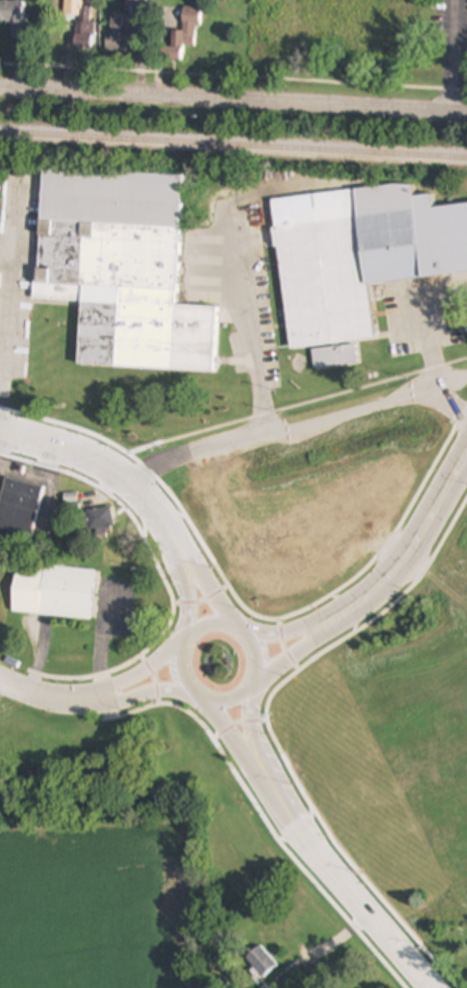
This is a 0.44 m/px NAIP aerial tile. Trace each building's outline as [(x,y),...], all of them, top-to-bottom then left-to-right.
[(128,14),(144,14),(144,0),(128,0),(128,14)] [(0,2),(0,23),(12,23),(12,38),(26,38),(26,2),(0,2)] [(182,33),(169,32),(168,61),(181,61),(181,49),(196,50),(198,9),(183,8),(182,33)] [(77,367),(215,374),(218,308),(177,306),(184,176),(42,169),(35,300),(80,302),(77,367)] [(368,285),(466,275),(466,205),(433,209),(432,196),(413,198),(412,186),(273,200),(287,350),(374,342),(368,285)] [(314,370),(357,366),(356,347),(312,351),(314,370)] [(32,538),(42,486),(4,479),(0,499),(0,532),(32,538)] [(82,510),(84,531),(113,528),(111,508),(82,510)] [(96,571),(90,619),(39,613),(47,565),(96,571)] [(246,958),(263,978),(277,966),(260,946),(246,958)]
